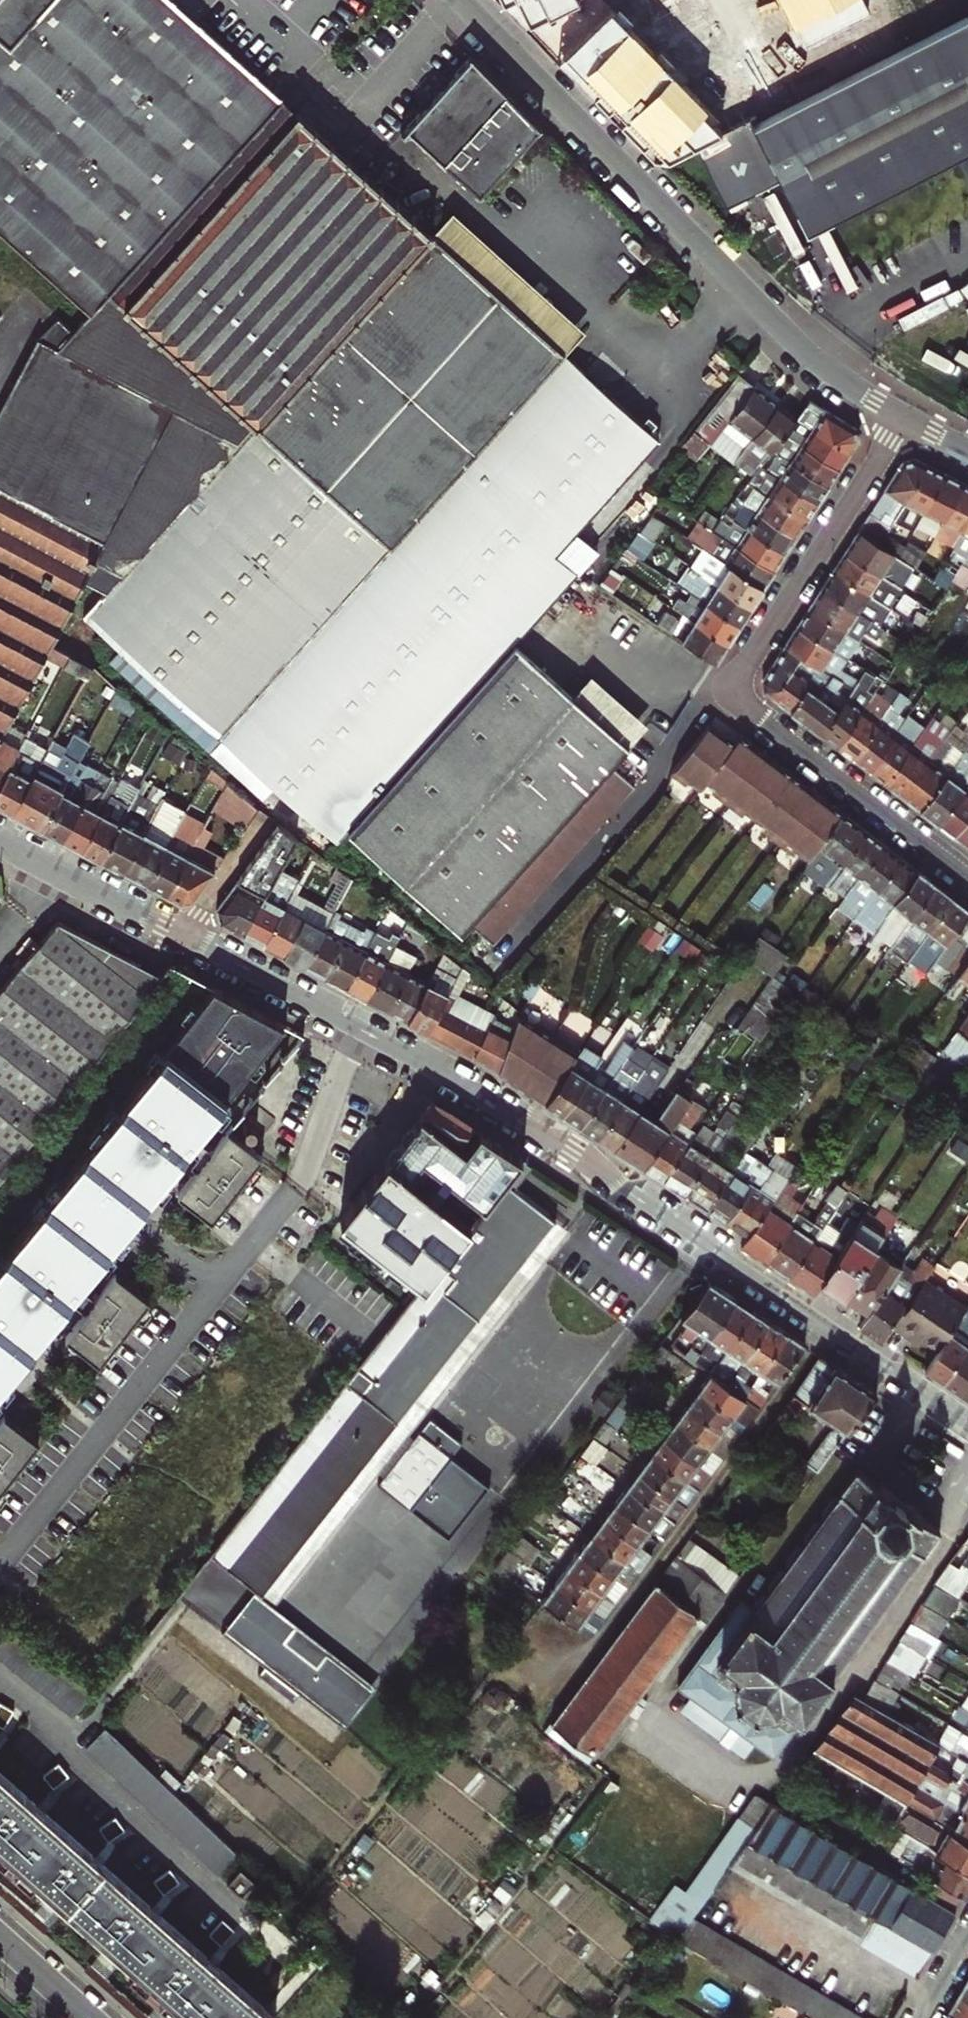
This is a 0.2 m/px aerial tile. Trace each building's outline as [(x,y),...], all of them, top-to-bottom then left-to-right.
[(90,312),(108,292),(282,98),(172,0),(0,0),(0,231),(90,312)] [(727,131),(695,99),(700,94),(608,0),(501,0),(570,70),(615,116),(654,157),(670,160),(697,146),(727,131)] [(863,0),(784,0),(800,32),(863,0)] [(944,18),(727,131),(697,146),(729,206),(783,178),(811,232),(967,150),(967,14),(947,24),(944,18)] [(538,127),(472,59),(409,131),(479,193),(538,127)] [(258,427),(341,333),(430,232),(429,231),(282,98),(108,292),(255,424),(258,427)] [(562,352),(581,330),(453,212),(432,234),(562,352)] [(258,691),(375,559),(504,416),(562,352),(432,234),(430,232),(341,333),(258,427),(255,424),(167,519),(121,570),(104,589),(82,614),(119,647),(108,659),(177,722),(207,748),(217,737),(229,723),(258,691)] [(167,519),(255,424),(108,292),(90,312),(72,332),(56,318),(38,339),(13,386),(0,411),(0,736),(7,722),(24,691),(44,654),(50,643),(84,578),(104,589),(121,570),(167,519)] [(345,830),(428,739),(513,644),(529,626),(576,575),(553,554),(572,533),(612,489),(656,439),(648,431),(655,423),(647,416),(639,423),(562,352),(504,416),(375,559),(258,691),(229,723),(217,737),(220,740),(209,751),(265,801),(276,790),(334,842),(345,830)] [(733,461),(776,404),(737,374),(680,448),(696,460),(709,443),(733,461)] [(857,440),(853,428),(808,400),(796,417),(849,453),(857,440)] [(779,440),(784,433),(795,418),(776,404),(733,461),(753,476),(759,467),(772,450),(779,440)] [(838,470),(849,453),(796,417),(795,418),(784,433),(802,446),(838,470)] [(827,487),(838,470),(802,446),(798,453),(779,440),(772,450),(827,487)] [(816,504),(827,487),(772,450),(759,467),(816,504)] [(859,532),(878,545),(897,515),(904,504),(923,464),(913,459),(901,464),(869,513),(870,514),(859,532)] [(912,524),(917,527),(943,474),(923,464),(904,504),(918,513),(912,524)] [(805,521),(816,504),(759,467),(753,476),(748,482),(805,521)] [(936,537),(963,484),(943,474),(917,527),(936,537)] [(794,538),(805,521),(748,482),(747,484),(734,498),(747,506),(794,538)] [(967,519),(967,487),(963,484),(936,537),(955,546),(967,519)] [(897,515),(912,524),(918,513),(904,504),(897,515)] [(783,555),(794,538),(747,506),(736,523),(783,555)] [(717,521),(704,511),(696,521),(709,529),(717,521)] [(773,572),(783,555),(736,523),(721,513),(717,521),(709,529),(773,572)] [(640,532),(650,539),(662,523),(652,515),(640,532)] [(762,589),(773,572),(709,529),(696,521),(690,517),(679,534),(701,549),(762,589)] [(955,546),(954,550),(959,553),(961,549),(967,553),(967,519),(955,546)] [(905,562),(898,557),(889,552),(878,545),(859,532),(858,532),(844,553),(880,576),(899,588),(914,566),(905,561),(905,562)] [(576,575),(595,554),(572,533),(553,554),(576,575)] [(889,552),(898,557),(904,547),(896,542),(889,552)] [(914,566),(916,567),(925,554),(907,542),(904,547),(898,557),(905,562),(905,561),(914,566)] [(750,607),(762,589),(701,549),(690,566),(750,607)] [(622,557),(633,565),(638,557),(628,550),(622,557)] [(871,589),(880,576),(844,553),(833,571),(881,602),(884,598),(871,589)] [(916,567),(933,579),(942,565),(925,554),(916,567)] [(967,557),(955,574),(951,580),(963,588),(967,582),(967,555),(967,557)] [(946,587),(951,580),(955,574),(942,565),(933,579),(937,582),(946,587)] [(739,625),(750,607),(690,566),(689,566),(677,583),(686,590),(739,625)] [(604,583),(615,591),(624,578),(613,570),(604,583)] [(889,607),(881,602),(833,571),(821,590),(877,626),(889,607)] [(923,604),(930,609),(946,587),(937,582),(923,604)] [(727,643),(739,625),(686,590),(674,608),(727,643)] [(889,633),(877,626),(821,590),(809,608),(858,640),(863,631),(883,644),(889,633)] [(715,662),(727,643),(674,608),(669,604),(657,622),(715,662)] [(847,658),(858,640),(809,608),(797,627),(847,658)] [(847,658),(797,627),(785,646),(823,670),(830,675),(835,678),(845,664),(848,659),(847,658)] [(64,664),(69,653),(55,646),(50,643),(44,654),(63,664),(64,664)] [(543,842),(552,832),(538,820),(461,762),(522,685),(537,667),(513,644),(428,739),(345,830),(460,934),(543,842)] [(820,675),(823,670),(785,646),(762,681),(764,690),(772,697),(792,667),(796,669),(799,665),(809,672),(811,669),(820,675)] [(64,664),(86,676),(93,664),(69,653),(64,664)] [(892,673),(896,665),(886,658),(881,666),(892,673)] [(845,664),(852,668),(855,663),(848,659),(845,664)] [(865,670),(868,672),(873,662),(868,659),(862,668),(865,670)] [(883,681),(886,683),(892,673),(881,666),(874,661),(873,662),(868,672),(875,676),(883,681)] [(810,680),(822,688),(830,675),(823,670),(820,675),(811,669),(809,672),(799,665),(796,669),(792,667),(772,697),(790,710),(810,680)] [(538,820),(552,832),(627,748),(626,747),(570,697),(537,667),(522,685),(461,762),(538,820)] [(856,684),(866,691),(875,676),(868,672),(865,670),(856,684)] [(626,747),(646,724),(591,674),(570,697),(626,747)] [(821,735),(838,710),(852,690),(835,678),(830,675),(822,688),(810,680),(790,710),(821,735)] [(879,707),(885,699),(893,688),(886,683),(883,681),(873,696),(870,700),(879,707)] [(821,735),(838,747),(863,710),(856,705),(866,691),(856,684),(852,690),(838,710),(821,735)] [(923,693),(931,698),(936,690),(928,686),(923,693)] [(863,710),(870,700),(873,696),(866,691),(856,705),(863,710)] [(853,759),(869,771),(906,718),(899,713),(909,698),(907,697),(900,692),(892,704),(879,722),(853,759)] [(869,771),(885,784),(920,734),(912,728),(918,720),(933,699),(931,698),(923,693),(906,718),(869,771)] [(863,710),(879,722),(892,704),(885,699),(879,707),(870,700),(863,710)] [(885,784),(902,797),(929,761),(919,754),(935,731),(947,714),(939,708),(926,726),(920,734),(885,784)] [(838,747),(853,759),(879,722),(863,710),(838,747)] [(919,810),(947,775),(938,767),(948,753),(967,725),(959,718),(945,739),(929,761),(902,797),(919,810)] [(912,728),(920,734),(926,726),(918,720),(912,728)] [(26,735),(27,732),(7,722),(0,736),(0,781),(26,735)] [(12,811),(41,827),(62,790),(79,758),(89,740),(60,724),(47,747),(12,811)] [(827,808),(815,799),(817,795),(815,793),(812,797),(799,788),(803,784),(779,766),(776,770),(764,760),(767,756),(764,754),(761,758),(749,749),(752,745),(740,736),(734,744),(722,735),(719,739),(706,729),(672,775),(685,784),(688,780),(700,789),(706,781),(717,789),(714,793),(743,815),(746,811),(768,829),(765,832),(793,853),(796,849),(808,858),(817,845),(819,845),(828,831),(840,812),(830,805),(827,808)] [(919,754),(929,761),(945,739),(935,731),(919,754)] [(12,811),(47,747),(26,735),(0,781),(0,805),(12,811)] [(761,758),(764,754),(752,745),(749,749),(761,758)] [(937,823),(964,789),(956,783),(967,768),(967,747),(958,760),(947,775),(919,810),(937,823)] [(938,767),(947,775),(958,760),(948,753),(938,767)] [(776,770),(779,766),(767,756),(764,760),(776,770)] [(62,790),(70,794),(87,762),(79,758),(62,790)] [(62,838),(75,816),(100,769),(87,762),(70,794),(62,790),(41,827),(62,838)] [(62,838),(81,848),(101,811),(95,807),(112,776),(100,769),(75,816),(62,838)] [(555,833),(576,850),(632,787),(613,769),(555,833)] [(209,780),(224,792),(229,783),(215,772),(209,780)] [(81,848),(100,858),(140,787),(140,786),(121,775),(119,779),(101,811),(81,848)] [(95,807),(101,811),(119,779),(112,776),(95,807)] [(224,792),(213,812),(244,829),(255,807),(252,804),(229,783),(224,792)] [(812,797),(815,793),(803,784),(799,788),(812,797)] [(964,789),(937,823),(953,835),(967,815),(967,784),(964,789)] [(100,858),(123,870),(158,805),(161,799),(140,787),(100,858)] [(827,808),(830,805),(817,795),(815,799),(827,808)] [(123,870),(146,883),(176,828),(182,818),(158,805),(123,870)] [(837,859),(842,862),(865,831),(840,812),(828,831),(819,845),(803,868),(825,884),(834,871),(839,875),(842,870),(833,864),(837,859)] [(967,846),(967,815),(953,835),(967,846)] [(146,883),(165,893),(195,841),(201,829),(182,818),(176,828),(146,883)] [(264,896),(263,896),(277,871),(276,871),(295,838),(278,825),(239,876),(216,907),(218,916),(219,923),(242,934),(264,896)] [(825,884),(843,898),(883,844),(865,831),(842,862),(837,859),(833,864),(842,870),(839,875),(834,871),(825,884)] [(471,926),(491,944),(576,850),(555,833),(537,853),(471,926)] [(180,902),(191,900),(224,857),(195,841),(165,893),(180,902)] [(874,903),(877,898),(868,891),(872,886),(876,889),(900,858),(883,844),(843,898),(835,910),(851,922),(861,909),(866,902),(868,899),(874,903)] [(884,916),(898,896),(917,871),(900,858),(876,889),(872,886),(868,891),(877,898),(874,903),(868,899),(866,902),(884,916)] [(262,945),(282,906),(287,897),(293,886),(297,878),(280,868),(264,896),(242,934),(262,945)] [(901,929),(912,914),(934,884),(917,871),(898,896),(884,916),(889,920),(901,929)] [(283,956),(304,967),(334,911),(350,879),(340,872),(319,915),(307,909),(303,917),(283,956)] [(909,936),(918,942),(951,897),(934,884),(912,914),(901,929),(888,948),(896,955),(909,936)] [(299,904),(303,906),(309,895),(293,886),(287,897),(299,904)] [(925,971),(951,935),(967,912),(967,910),(951,897),(918,942),(907,958),(925,971)] [(294,912),(303,917),(307,909),(303,906),(299,904),(294,912)] [(262,945),(283,956),(303,917),(294,912),(282,906),(262,945)] [(848,926),(856,932),(869,915),(861,909),(851,922),(848,926)] [(304,967),(345,988),(365,950),(375,932),(366,927),(363,932),(338,920),(341,914),(334,911),(304,967)] [(961,943),(967,934),(967,912),(951,935),(961,943)] [(866,940),(871,944),(889,920),(884,916),(866,940)] [(161,973),(57,920),(45,935),(0,987),(0,1174),(161,973)] [(345,988),(366,999),(395,946),(397,943),(375,931),(375,932),(365,950),(345,988)] [(744,956),(772,976),(786,954),(777,948),(759,935),(744,956)] [(366,999),(387,1010),(407,972),(416,956),(403,950),(407,941),(402,938),(401,939),(397,947),(395,946),(366,999)] [(693,958),(699,949),(687,940),(680,939),(676,945),(693,958)] [(497,1071),(512,1028),(496,1021),(497,1017),(458,997),(470,974),(443,952),(428,983),(408,1021),(474,1056),(497,1071)] [(967,981),(967,958),(957,973),(967,981)] [(387,1010),(408,1021),(428,983),(407,972),(387,1010)] [(738,1027),(758,1040),(789,994),(792,990),(781,982),(772,976),(738,1027)] [(282,1023),(212,986),(0,1257),(0,1384),(282,1023)] [(956,1029),(967,1037),(967,1012),(956,1029)] [(497,1071),(545,1102),(581,1050),(554,1033),(538,1023),(535,1027),(519,1017),(514,1028),(512,1028),(497,1071)] [(632,1031),(639,1036),(648,1024),(640,1018),(632,1031)] [(621,1063),(630,1050),(639,1036),(632,1031),(613,1058),(621,1063)] [(868,1051),(874,1043),(855,1031),(850,1038),(868,1051)] [(545,1102),(562,1114),(601,1056),(600,1055),(584,1044),(581,1050),(545,1102)] [(637,1081),(645,1086),(669,1055),(661,1049),(647,1067),(637,1081)] [(579,1124),(596,1136),(634,1079),(647,1060),(630,1050),(621,1063),(604,1087),(579,1124)] [(562,1114),(579,1124),(604,1087),(598,1083),(612,1064),(610,1063),(601,1056),(562,1114)] [(598,1083),(604,1087),(621,1063),(613,1058),(610,1063),(612,1064),(598,1083)] [(596,1136),(613,1147),(638,1109),(632,1105),(645,1086),(637,1081),(634,1079),(596,1136)] [(613,1147),(642,1166),(667,1128),(681,1107),(676,1103),(679,1099),(677,1097),(681,1091),(677,1088),(676,1087),(659,1112),(658,1122),(638,1109),(613,1147)] [(676,1103),(681,1107),(689,1096),(681,1091),(677,1097),(679,1099),(676,1103)] [(667,1128),(680,1136),(700,1104),(689,1096),(681,1107),(667,1128)] [(339,1218),(423,1282),(504,1179),(520,1158),(444,1108),(431,1100),(339,1218)] [(663,1179),(684,1193),(738,1113),(742,1108),(733,1102),(715,1130),(703,1121),(689,1141),(663,1179)] [(246,1125),(248,1126),(250,1126),(252,1125),(254,1124),(256,1122),(256,1120),(256,1117),(255,1115),(254,1113),(252,1112),(249,1112),(247,1112),(245,1113),(243,1115),(242,1117),(242,1119),(243,1122),(244,1124),(246,1125)] [(706,1208),(727,1176),(745,1149),(759,1128),(738,1113),(684,1193),(706,1208)] [(225,1127),(175,1192),(210,1219),(260,1154),(225,1127)] [(642,1166),(663,1179),(689,1141),(680,1136),(667,1128),(642,1166)] [(706,1208),(727,1221),(761,1170),(755,1166),(760,1159),(745,1149),(727,1176),(706,1208)] [(748,1235),(768,1205),(773,1197),(779,1189),(786,1177),(760,1159),(755,1166),(761,1170),(727,1221),(748,1235)] [(380,1337),(211,1555),(260,1593),(390,1421),(460,1332),(552,1216),(504,1179),(423,1282),(380,1337)] [(796,1212),(798,1209),(810,1191),(800,1184),(786,1206),(796,1212)] [(829,1199),(837,1204),(848,1190),(839,1184),(829,1199)] [(773,1197),(778,1199),(783,1192),(779,1189),(773,1197)] [(765,1261),(789,1277),(817,1238),(815,1237),(837,1204),(829,1199),(828,1198),(815,1214),(817,1215),(814,1220),(805,1214),(797,1225),(793,1222),(765,1261)] [(741,1245),(765,1261),(793,1222),(790,1220),(768,1205),(748,1235),(741,1245)] [(821,1281),(844,1297),(881,1243),(899,1216),(884,1205),(871,1224),(863,1218),(840,1254),(821,1281)] [(793,1222),(797,1225),(805,1214),(798,1209),(796,1212),(790,1220),(793,1222)] [(371,1475),(462,1357),(539,1258),(565,1225),(552,1216),(460,1332),(390,1421),(260,1593),(274,1603),(371,1475)] [(813,1293),(821,1281),(840,1254),(817,1238),(789,1277),(813,1293)] [(844,1297),(869,1314),(899,1270),(905,1260),(881,1243),(844,1297)] [(882,1340),(892,1325),(924,1278),(934,1264),(924,1256),(910,1277),(899,1270),(869,1314),(860,1326),(882,1340)] [(113,1271),(63,1335),(98,1362),(148,1298),(113,1271)] [(940,1349),(967,1308),(924,1278),(892,1325),(909,1336),(912,1331),(922,1337),(940,1349)] [(694,1359),(701,1349),(737,1298),(711,1281),(708,1279),(681,1315),(686,1318),(689,1320),(681,1330),(696,1340),(687,1354),(694,1359)] [(701,1349),(718,1360),(753,1309),(737,1298),(701,1349)] [(966,1344),(967,1342),(967,1308),(940,1349),(926,1370),(941,1381),(966,1344)] [(710,1371),(726,1383),(770,1320),(753,1309),(718,1360),(710,1371)] [(749,1389),(756,1378),(787,1331),(770,1320),(726,1383),(744,1396),(749,1389)] [(765,1378),(775,1384),(805,1342),(787,1331),(756,1378),(762,1382),(765,1378)] [(909,1336),(919,1343),(922,1337),(912,1331),(909,1336)] [(668,1360),(674,1352),(661,1343),(655,1351),(664,1357),(668,1360)] [(958,1392),(967,1378),(967,1346),(966,1344),(941,1381),(958,1392)] [(646,1369),(652,1373),(664,1357),(655,1351),(643,1367),(646,1369)] [(668,1360),(676,1365),(682,1357),(674,1352),(668,1360)] [(810,1480),(832,1451),(877,1389),(820,1352),(795,1392),(840,1424),(837,1429),(834,1427),(832,1428),(828,1430),(807,1458),(792,1448),(783,1461),(810,1480)] [(758,1406),(744,1396),(726,1383),(710,1371),(709,1370),(700,1383),(749,1419),(758,1406)] [(967,1399),(967,1378),(958,1392),(967,1399)] [(737,1435),(749,1419),(700,1383),(688,1400),(737,1435)] [(620,1403),(628,1409),(640,1392),(633,1386),(620,1403)] [(758,1406),(763,1400),(749,1389),(744,1396),(758,1406)] [(724,1453),(737,1435),(688,1400),(675,1418),(724,1453)] [(607,1421),(618,1429),(631,1411),(628,1409),(620,1403),(607,1421)] [(0,1416),(0,1488),(38,1440),(2,1413),(0,1416)] [(374,1477),(403,1499),(454,1434),(426,1413),(417,1425),(415,1424),(374,1477)] [(712,1470),(724,1453),(675,1418),(663,1434),(712,1470)] [(403,1499),(408,1503),(458,1437),(454,1434),(403,1499)] [(699,1487),(712,1470),(663,1434),(650,1452),(699,1487)] [(582,1455),(599,1467),(612,1450),(595,1438),(582,1455)] [(687,1504),(699,1487),(650,1452),(638,1469),(687,1504)] [(679,1685),(774,1753),(837,1667),(844,1666),(851,1656),(849,1651),(852,1647),(858,1647),(867,1634),(865,1629),(868,1625),(874,1624),(885,1609),(883,1604),(887,1599),(893,1599),(903,1585),(901,1580),(905,1574),(911,1574),(921,1561),(919,1556),(939,1528),(919,1514),(922,1510),(881,1480),(877,1484),(856,1468),(836,1496),(831,1496),(820,1511),(822,1514),(818,1520),(813,1520),(802,1535),(804,1539),(800,1545),(795,1545),(784,1560),(786,1564),(782,1569),(777,1570),(767,1583),(769,1587),(765,1592),(760,1592),(752,1604),(742,1598),(679,1685)] [(674,1521),(687,1504),(638,1469),(626,1486),(674,1521)] [(558,1489),(574,1501),(587,1483),(571,1471),(558,1489)] [(587,1483),(592,1487),(597,1480),(592,1477),(587,1483)] [(662,1538),(674,1521),(626,1486),(614,1503),(649,1528),(662,1538)] [(636,1546),(649,1528),(614,1503),(601,1520),(636,1546)] [(649,1555),(636,1546),(601,1520),(589,1537),(637,1572),(649,1555)] [(626,1587),(637,1572),(589,1537),(578,1553),(626,1587)] [(510,1555),(519,1561),(530,1545),(521,1539),(510,1555)] [(519,1561),(527,1568),(540,1550),(531,1544),(530,1545),(519,1561)] [(966,1560),(954,1552),(933,1582),(936,1584),(958,1597),(963,1590),(967,1583),(967,1558),(966,1560)] [(614,1604),(626,1587),(578,1553),(566,1569),(614,1604)] [(707,1621),(728,1592),(676,1554),(655,1583),(698,1614),(707,1621)] [(497,1572),(506,1579),(519,1561),(510,1555),(497,1572)] [(601,1621),(614,1604),(566,1569),(553,1586),(601,1621)] [(530,1597),(540,1605),(553,1586),(543,1579),(530,1597)] [(553,1722),(596,1753),(698,1614),(655,1583),(553,1722)] [(925,1605),(949,1619),(961,1599),(958,1597),(936,1584),(924,1604),(925,1605)] [(587,1640),(601,1621),(553,1586),(540,1605),(541,1605),(587,1640)] [(963,1590),(958,1597),(961,1599),(967,1603),(967,1592),(963,1590)] [(300,1695),(304,1689),(350,1724),(381,1683),(258,1592),(229,1630),(271,1661),(265,1669),(300,1695)] [(938,1636),(949,1619),(925,1605),(914,1623),(938,1636)] [(0,1621),(0,1659),(72,1716),(90,1693),(0,1621)] [(929,1651),(938,1636),(914,1623),(906,1637),(929,1651)] [(915,1674),(919,1677),(930,1657),(899,1638),(887,1658),(915,1674)] [(877,1675),(905,1691),(915,1674),(887,1658),(877,1675)] [(863,1698),(887,1712),(899,1691),(876,1677),(863,1698)] [(929,1761),(939,1743),(887,1712),(863,1698),(853,1693),(814,1747),(887,1789),(874,1810),(912,1832),(967,1865),(967,1784),(929,1761)] [(243,1850),(176,1789),(105,1725),(85,1747),(223,1872),(243,1850)] [(964,1728),(951,1750),(967,1760),(967,1731),(964,1728)] [(951,1750),(939,1743),(929,1761),(967,1784),(967,1760),(951,1750)] [(273,2013),(0,1769),(0,1838),(39,1873),(36,1875),(52,1889),(54,1887),(96,1924),(94,1926),(110,1941),(112,1939),(154,1975),(151,1978),(168,1993),(170,1990),(201,2017),(268,2017),(273,2013)] [(718,1854),(730,1863),(773,1804),(759,1796),(718,1854)] [(933,1949),(956,1910),(926,1893),(773,1804),(730,1863),(869,1944),(883,1920),(933,1949)] [(956,1910),(967,1889),(967,1865),(912,1832),(899,1854),(936,1876),(926,1893),(956,1910)] [(685,1900),(697,1909),(730,1863),(718,1854),(685,1900)] [(233,1885),(249,1898),(261,1882),(246,1870),(233,1885)] [(48,1893),(52,1889),(36,1875),(33,1879),(48,1893)] [(51,1898),(40,1916),(53,1923),(63,1905),(51,1898)] [(226,1940),(237,1926),(225,1916),(213,1930),(226,1940)] [(690,1919),(675,1940),(806,2013),(815,2017),(868,2017),(690,1919)] [(107,1945),(110,1941),(94,1926),(90,1930),(107,1945)] [(164,1996),(168,1993),(151,1978),(147,1982),(164,1996)] [(966,1993),(956,2011),(967,2017),(967,1994),(966,1993)]
